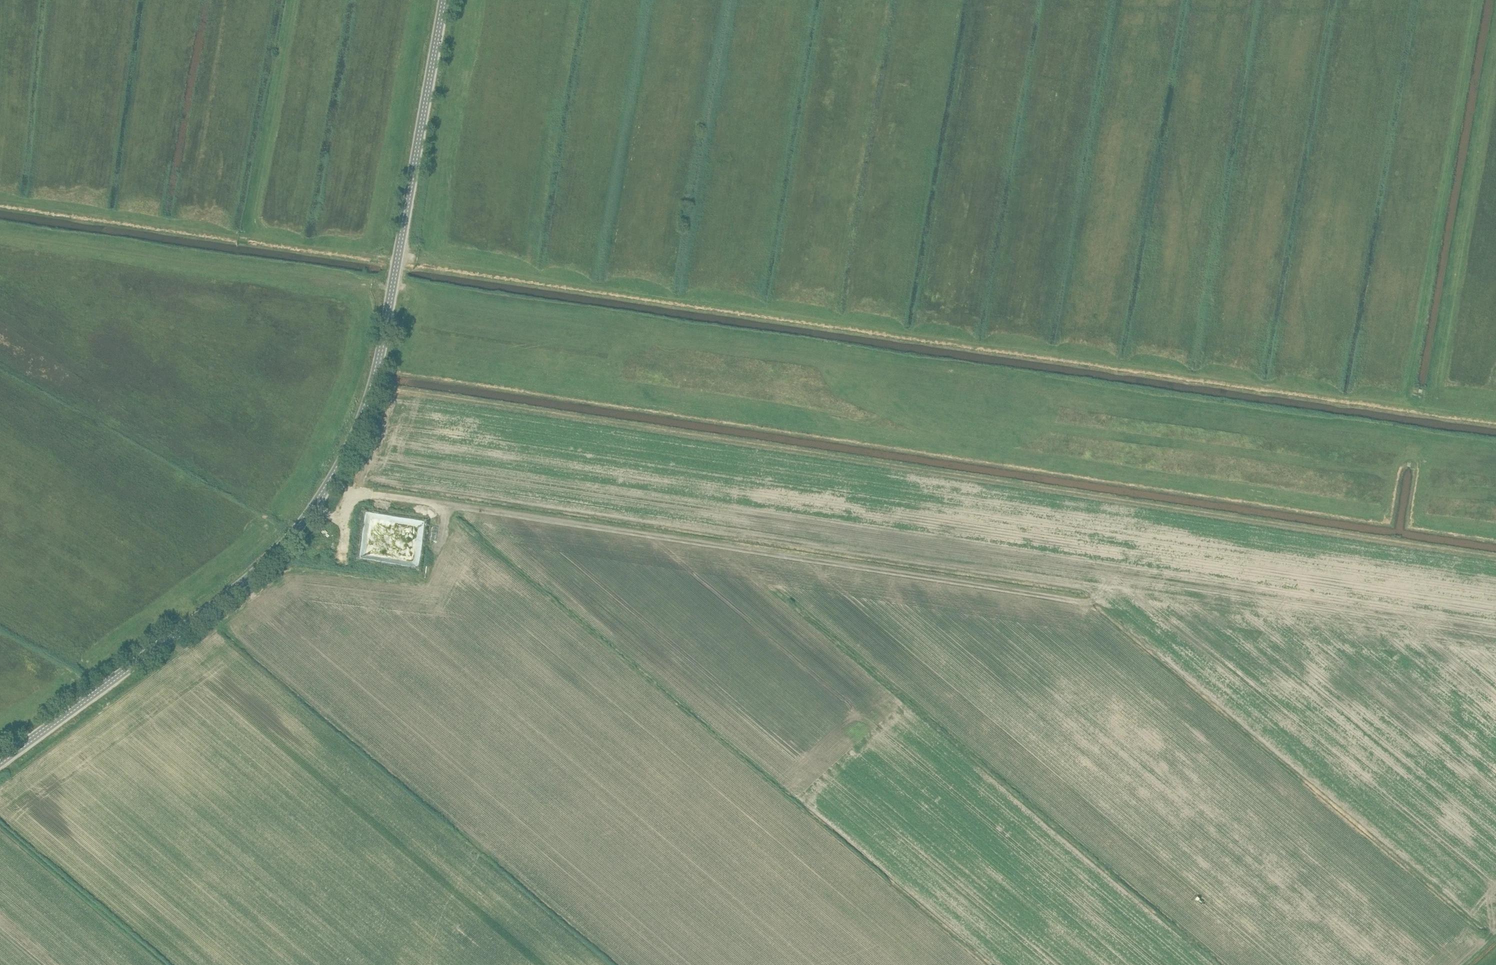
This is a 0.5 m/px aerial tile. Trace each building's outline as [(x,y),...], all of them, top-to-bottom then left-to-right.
[(384,521),(417,524),(416,531),(424,531),(425,519),(377,515),(376,517),(385,517),(384,521)]
